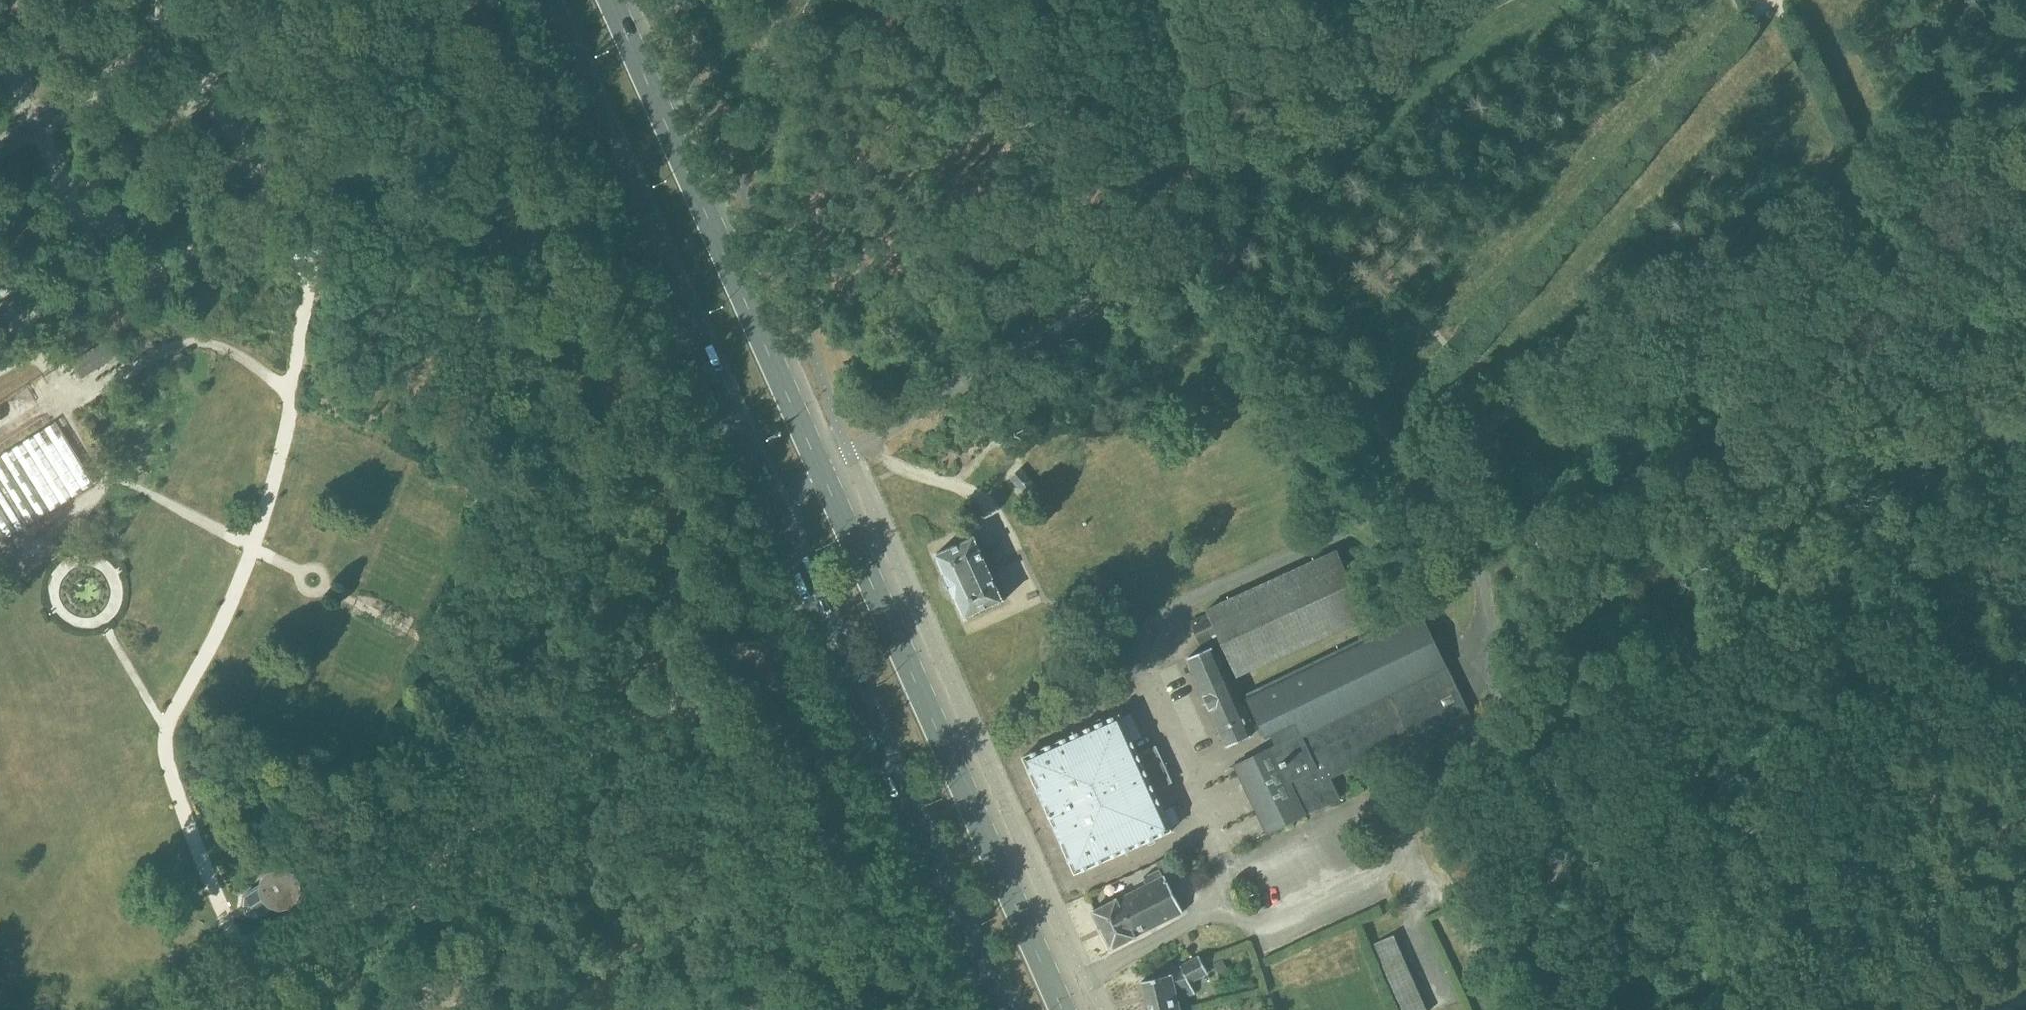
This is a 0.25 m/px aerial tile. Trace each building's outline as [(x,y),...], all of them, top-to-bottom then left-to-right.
[(103,342),(70,363),(81,379),(114,358),(103,342)] [(95,484),(57,424),(0,459),(0,544),(95,484)] [(1037,488),(1021,468),(1009,478),(1026,497),(1037,488)] [(937,554),(946,575),(946,577),(945,579),(945,581),(945,583),(945,584),(945,586),(946,588),(947,590),(948,591),(949,593),(950,594),(952,595),(953,596),(955,597),(956,597),(966,619),(1005,601),(976,536),(937,554)] [(1241,675),(1369,618),(1338,550),(1211,608),(1212,612),(1194,620),(1205,643),(1217,638),(1223,651),(1229,648),(1241,675)] [(1476,731),(1470,716),(1420,611),(1246,694),(1256,716),(1265,733),(1270,731),(1275,744),(1235,764),(1267,831),(1337,797),(1328,777),(1412,736),(1422,756),(1476,731)] [(1251,734),(1243,716),(1213,647),(1189,657),(1226,745),(1251,734)] [(1119,713),(1111,716),(1022,756),(1075,872),(1170,829),(1153,789),(1171,780),(1155,744),(1137,753),(1119,713)] [(1118,897),(1092,910),(1101,928),(1110,947),(1134,936),(1133,933),(1179,910),(1172,894),(1158,868),(1142,876),(1145,883),(1117,896),(1118,897)] [(284,869),(272,870),(264,873),(258,882),(256,890),(244,897),(242,906),(246,913),(258,918),(269,911),(282,912),(293,905),(297,895),(297,884),(292,874),(284,869)] [(1148,1009),(1176,1009),(1179,1009),(1177,998),(1195,994),(1189,983),(1208,973),(1198,956),(1180,966),(1183,971),(1141,981),(1148,1009)]
